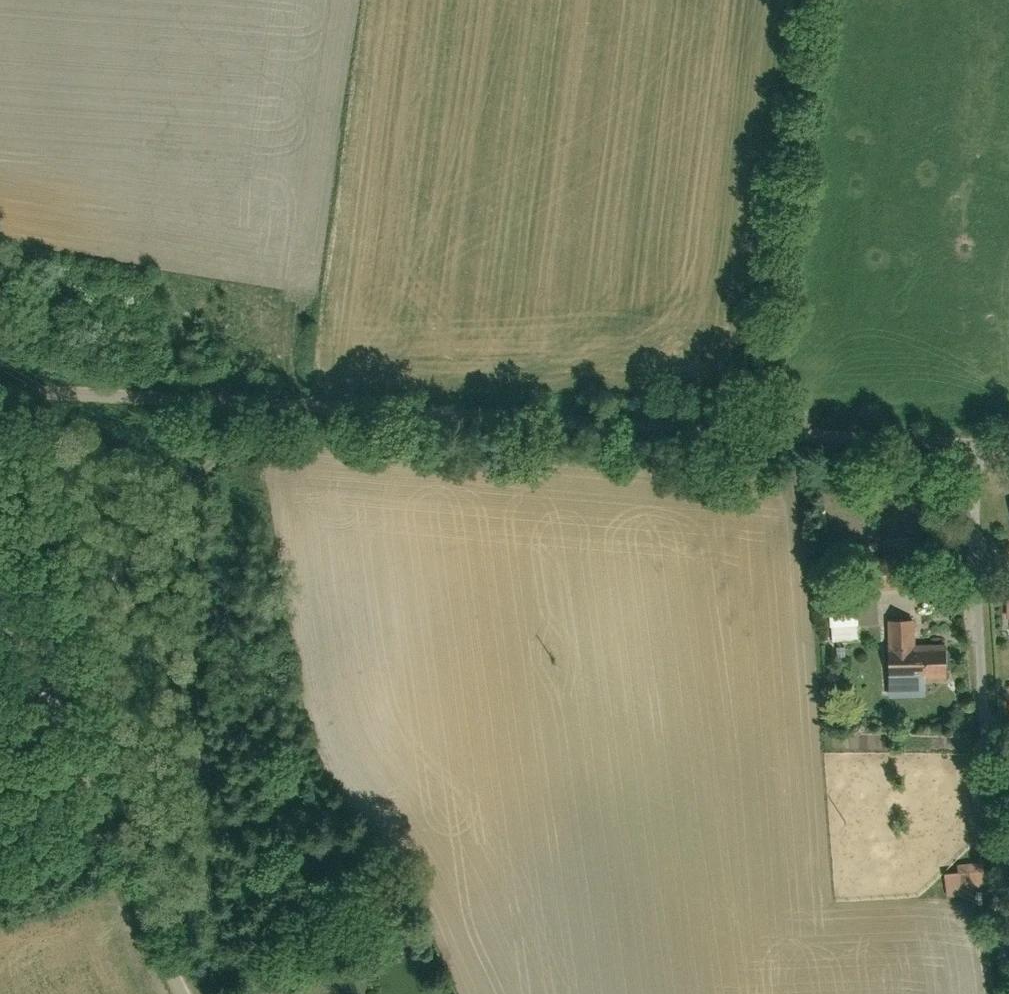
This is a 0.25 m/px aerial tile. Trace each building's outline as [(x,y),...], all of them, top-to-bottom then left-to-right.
[(915,556),(831,561),(836,639),(860,637),(857,593),(917,589),(915,556)] [(917,621),(889,621),(890,697),(924,697),(924,681),(947,681),(947,646),(917,647),(917,621)] [(973,887),(973,868),(946,868),(946,887),(973,887)]
